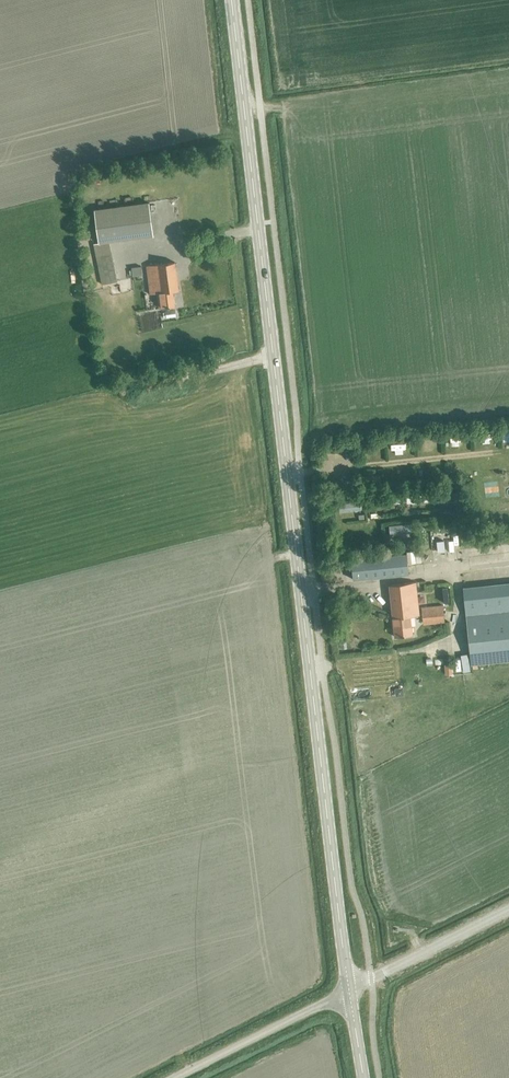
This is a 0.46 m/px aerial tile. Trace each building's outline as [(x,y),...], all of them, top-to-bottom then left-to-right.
[(150,201),(94,209),(99,245),(155,237),(150,201)] [(96,256),(102,284),(116,281),(111,253),(96,256)] [(159,308),(175,306),(173,291),(179,290),(175,262),(147,265),(150,294),(157,293),(159,308)] [(131,267),(132,276),(142,275),(142,266),(131,267)] [(429,437),(438,436),(437,429),(428,429),(429,437)] [(359,476),(360,486),(380,484),(380,474),(359,476)] [(389,524),(390,536),(404,534),(404,530),(410,529),(410,522),(389,524)] [(453,530),(446,531),(447,547),(455,546),(453,530)] [(351,559),(353,579),(408,573),(406,554),(351,559)] [(424,602),(418,603),(415,582),(389,584),(395,636),(412,634),(410,616),(419,615),(418,608),(421,608),(423,625),(445,622),(443,605),(424,607),(424,602)] [(467,614),(508,610),(508,584),(463,588),(467,614)] [(471,664),(508,660),(508,611),(466,616),(471,664)]
